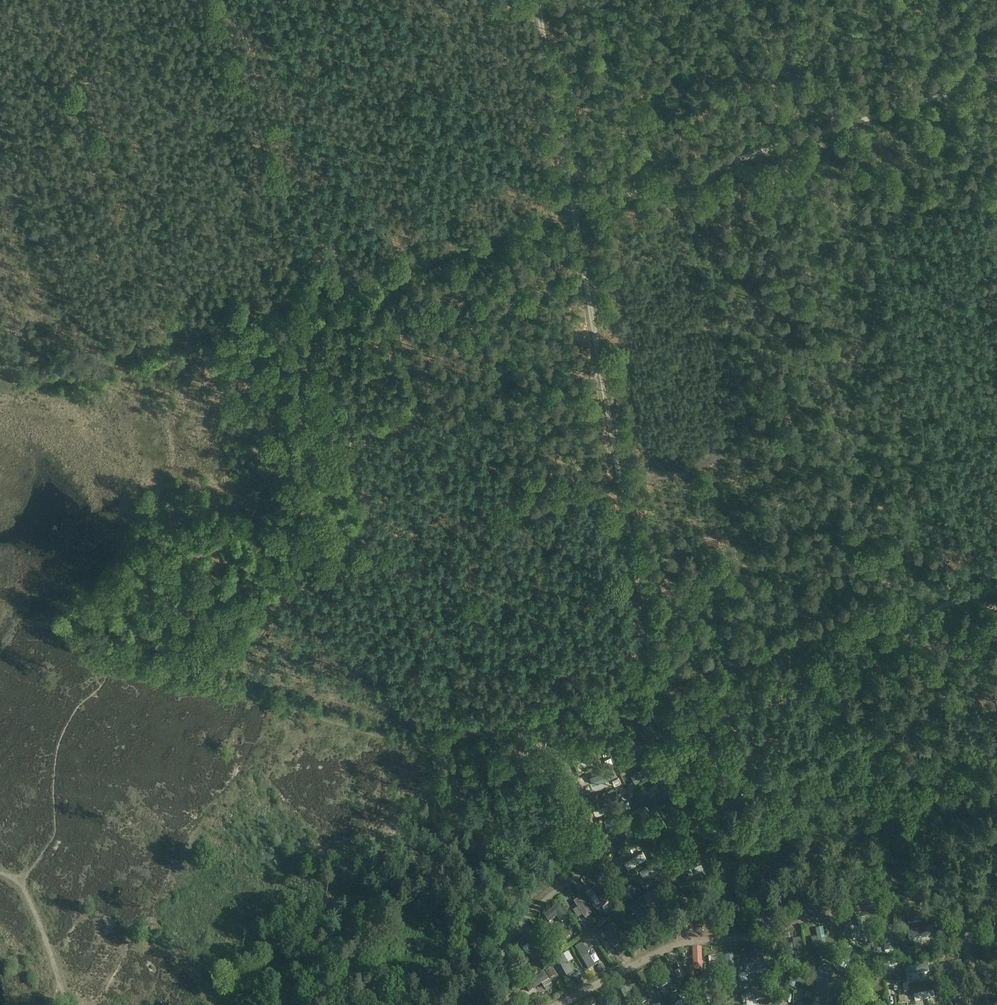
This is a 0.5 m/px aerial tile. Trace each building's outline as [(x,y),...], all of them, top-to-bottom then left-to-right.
[(613,753),(618,763),(640,751),(635,742),(613,753)] [(595,756),(593,750),(571,758),(574,765),(595,756)] [(629,777),(633,782),(657,768),(654,763),(629,777)] [(609,769),(591,776),(594,783),(612,775),(609,769)] [(596,801),(598,808),(619,801),(616,794),(596,801)] [(637,810),(631,813),(638,830),(645,827),(637,810)] [(693,852),(689,845),(669,854),(672,862),(693,852)] [(646,859),(642,852),(624,864),(628,870),(646,859)] [(650,872),(662,865),(658,858),(646,866),(650,872)] [(707,877),(704,869),(693,874),(690,867),(682,871),(688,885),(707,877)] [(631,886),(614,898),(619,905),(636,893),(631,886)] [(597,889),(592,891),(595,900),(601,897),(597,889)] [(581,898),(574,903),(585,920),(592,916),(581,898)] [(543,917),(548,924),(556,918),(561,924),(568,919),(557,905),(543,917)] [(635,906),(629,910),(643,930),(649,926),(635,906)] [(739,907),(715,913),(717,922),(741,916),(739,907)] [(657,919),(660,926),(679,915),(676,909),(657,919)] [(909,924),(930,921),(929,914),(907,917),(909,924)] [(861,942),(867,941),(864,919),(858,920),(861,942)] [(606,927),(601,932),(615,949),(621,944),(606,927)] [(908,931),(909,941),(934,937),(932,927),(908,931)] [(587,928),(582,933),(586,938),(592,933),(587,928)] [(515,944),(520,951),(537,938),(532,932),(515,944)] [(693,972),(702,972),(701,949),(692,949),(693,972)] [(853,972),(864,957),(858,953),(847,969),(853,972)] [(555,958),(567,979),(574,975),(561,954),(555,958)] [(732,955),(725,957),(729,979),(736,978),(732,955)] [(744,960),(746,973),(747,974),(765,971),(762,956),(744,960)] [(928,964),(905,969),(907,975),(929,971),(928,964)] [(660,965),(653,968),(662,988),(668,985),(660,965)] [(821,966),(817,992),(827,993),(830,968),(821,966)] [(544,974),(524,986),(528,993),(548,981),(544,974)] [(790,981),(808,986),(810,979),(793,974),(790,981)] [(920,975),(911,977),(914,985),(922,983),(920,975)] [(632,998),(624,981),(617,985),(625,1002),(632,998)] [(701,1000),(708,996),(701,982),(694,985),(701,1000)] [(866,1004),(870,1004),(873,1003),(859,990),(855,994),(866,1004)] [(916,1001),(935,997),(934,991),(914,995),(916,1001)] [(593,1004),(607,997),(604,992),(590,999),(593,1004)]
